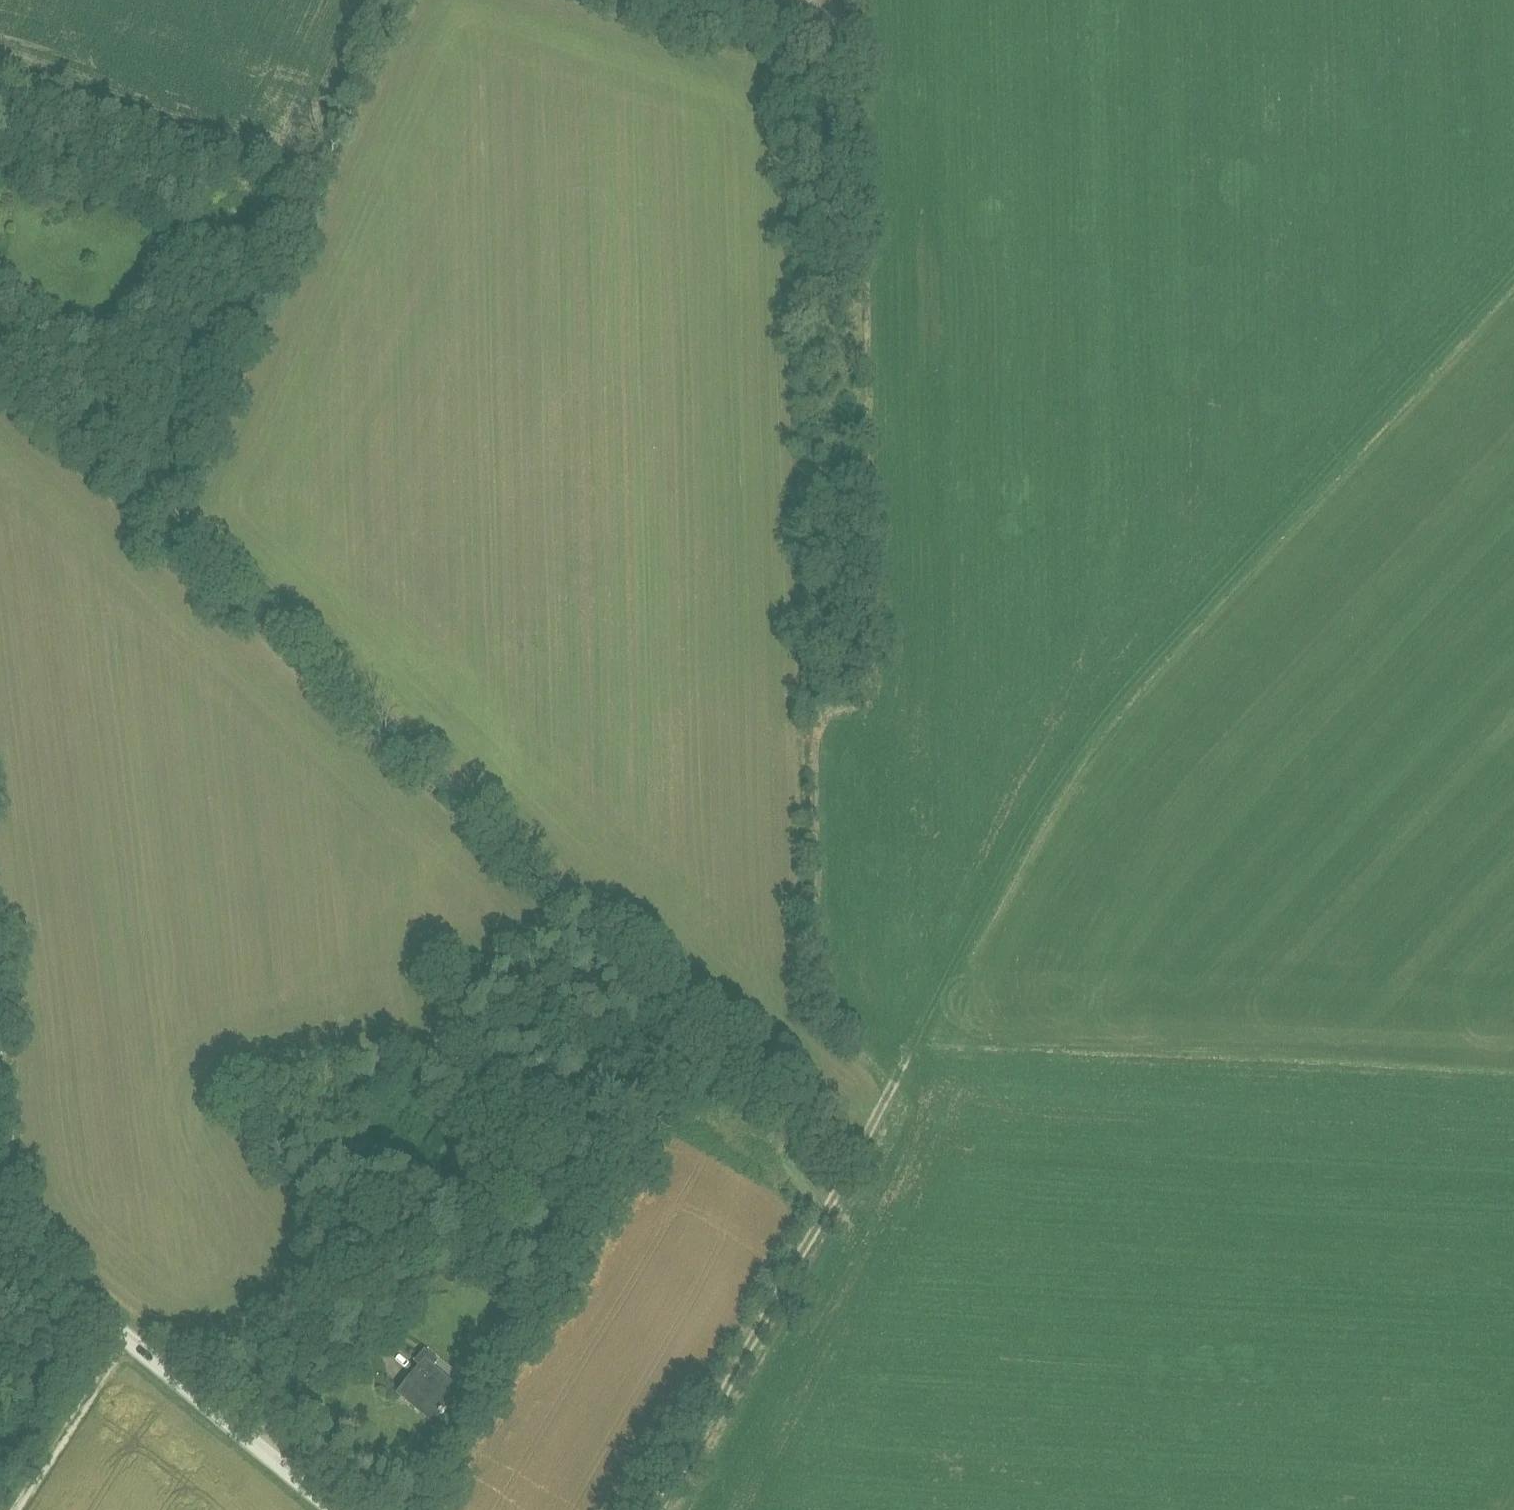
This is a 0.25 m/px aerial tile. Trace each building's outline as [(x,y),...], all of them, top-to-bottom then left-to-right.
[(394,1397),(431,1428),(460,1394),(432,1371),(437,1365),(423,1353),(411,1367),(418,1371),(394,1397)]
